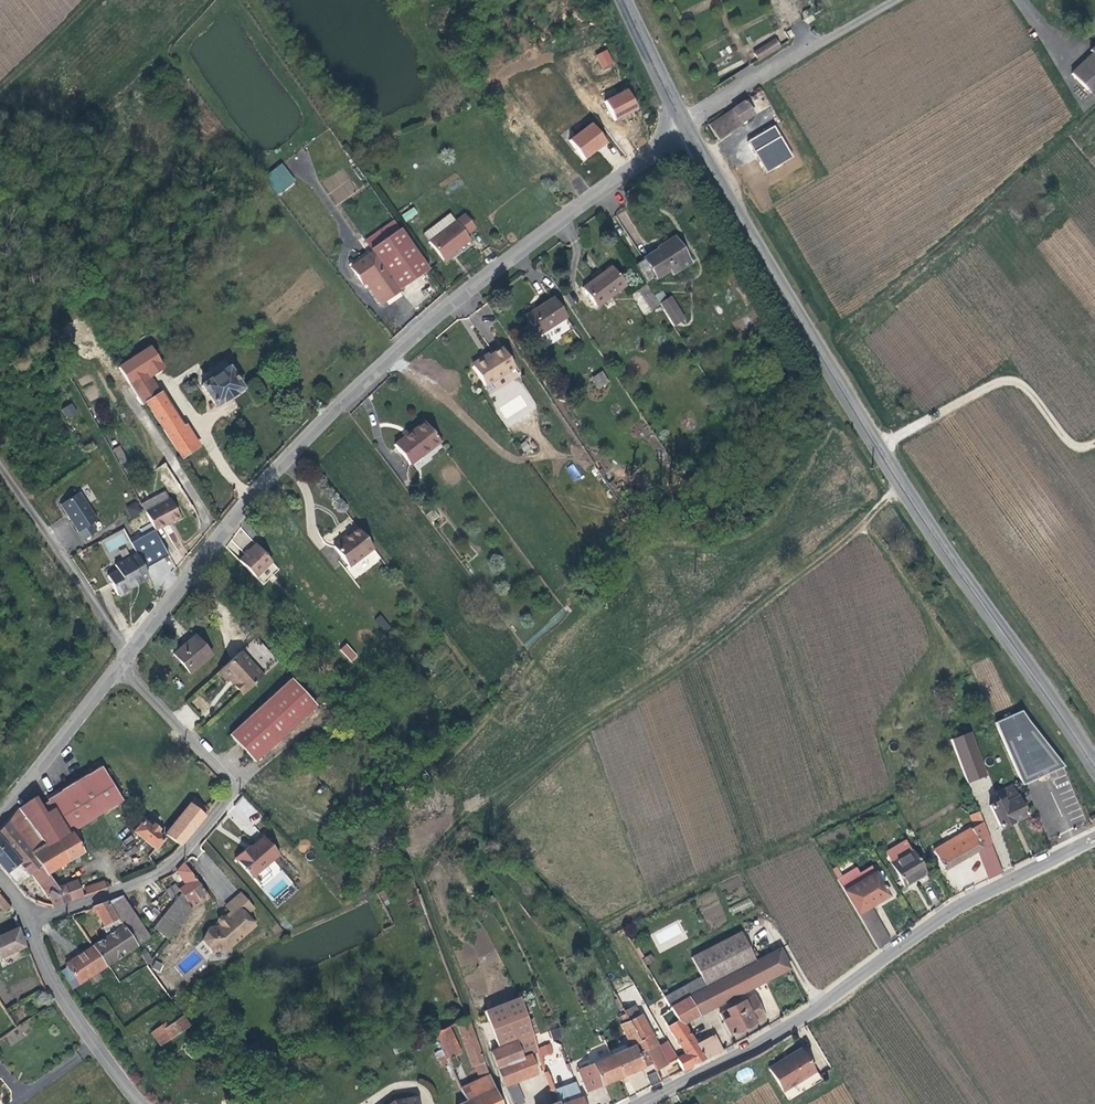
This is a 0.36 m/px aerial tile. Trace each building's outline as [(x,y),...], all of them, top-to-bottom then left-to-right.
[(775,39),(767,44),(771,51),(779,46),(775,39)] [(771,51),(767,44),(753,52),(758,60),(771,51)] [(595,55),(602,69),(614,63),(607,49),(595,55)] [(1094,80),(1094,54),(1093,51),(1071,71),(1086,88),(1094,80)] [(1086,88),(1093,95),(1094,93),(1094,80),(1086,88)] [(614,121),(640,107),(629,87),(603,102),(614,121)] [(752,97),(714,119),(723,134),(748,120),(747,119),(760,111),(752,97)] [(567,142),(585,162),(610,140),(592,121),(567,142)] [(781,155),(791,148),(776,123),(761,132),(765,138),(764,138),(778,163),(783,159),(781,155)] [(282,163),(264,176),(278,195),(296,181),(282,163)] [(412,208),(400,216),(405,221),(416,214),(412,208)] [(423,233),(444,260),(455,252),(471,239),(467,234),(476,227),(465,213),(456,220),(447,227),(441,220),(423,233)] [(450,213),(441,220),(447,227),(456,220),(450,213)] [(429,269),(400,228),(372,249),(374,251),(355,265),(367,281),(369,279),(372,278),(376,283),(373,285),(385,302),(405,287),(405,286),(429,269)] [(684,254),(672,235),(640,255),(653,274),(666,266),(684,254)] [(455,252),(444,260),(446,263),(457,255),(455,252)] [(688,260),(684,254),(666,266),(669,271),(688,260)] [(640,255),(631,261),(643,280),(653,274),(640,255)] [(610,265),(579,288),(593,307),(624,284),(610,265)] [(655,300),(670,322),(681,315),(666,293),(655,300)] [(525,316),(536,335),(552,326),(559,338),(572,329),(552,298),(525,316)] [(499,342),(486,351),(480,355),(477,354),(472,357),(472,360),(470,361),(483,381),(512,362),(499,342)] [(155,366),(147,354),(135,361),(143,373),(155,366)] [(216,407),(242,390),(228,369),(203,386),(216,407)] [(597,389),(607,382),(600,372),(590,379),(597,389)] [(129,384),(143,407),(148,403),(160,394),(146,374),(129,384)] [(160,394),(148,403),(182,458),(200,446),(186,425),(183,427),(162,393),(160,394)] [(62,408),(66,418),(77,413),(73,403),(62,408)] [(438,438),(422,418),(392,441),(407,461),(438,438)] [(120,445),(113,448),(120,464),(127,460),(120,445)] [(573,463),(566,468),(574,481),(581,477),(573,463)] [(141,505),(155,531),(180,518),(169,500),(168,501),(163,492),(141,505)] [(81,494),(62,506),(85,542),(97,534),(92,525),(98,522),(81,494)] [(125,506),(130,518),(142,513),(137,501),(125,506)] [(347,561),(371,543),(355,522),(331,541),(347,561)] [(122,528),(101,540),(108,553),(129,541),(122,528)] [(241,559),(265,583),(281,570),(258,544),(241,559)] [(135,585),(149,578),(136,554),(114,566),(117,571),(107,576),(118,596),(122,597),(127,594),(128,591),(127,588),(132,584),(134,587),(136,586),(135,585)] [(380,614),(374,619),(385,632),(391,627),(380,614)] [(199,634),(177,652),(194,672),(215,654),(199,634)] [(280,664),(258,639),(220,672),(228,682),(231,680),(233,678),(236,682),(234,684),(243,696),(280,664)] [(347,643),(339,649),(351,662),(358,656),(347,643)] [(314,709),(289,681),(227,735),(250,763),(314,709)] [(198,699),(194,707),(204,712),(208,704),(198,699)] [(1032,707),(997,721),(1022,784),(1057,770),(1032,707)] [(968,755),(974,768),(977,766),(971,753),(968,755)] [(968,755),(959,758),(965,772),(974,768),(968,755)] [(53,808),(69,833),(71,831),(75,838),(126,797),(101,765),(47,798),(50,802),(53,808)] [(228,812),(244,829),(259,814),(244,797),(228,812)] [(36,798),(19,809),(49,846),(69,833),(53,808),(45,813),(42,807),(36,798)] [(1002,800),(989,806),(1000,829),(1026,816),(1017,798),(1004,804),(1002,800)] [(181,846),(209,810),(194,799),(166,834),(181,846)] [(50,802),(42,807),(45,813),(53,808),(50,802)] [(19,809),(8,823),(0,831),(0,866),(17,885),(31,875),(42,889),(47,886),(53,882),(48,874),(34,855),(49,846),(19,809)] [(969,816),(973,828),(982,822),(978,812),(969,816)] [(143,821),(134,831),(156,850),(165,839),(157,832),(159,830),(152,825),(150,827),(143,821)] [(987,878),(1002,873),(982,822),(973,828),(933,851),(944,870),(977,851),(987,878)] [(69,833),(49,846),(34,855),(48,874),(84,852),(75,838),(71,831),(69,833)] [(248,851),(246,848),(234,858),(251,878),(278,855),(263,837),(250,849),(248,851)] [(912,850),(890,863),(904,886),(926,874),(912,850)] [(185,863),(178,870),(188,885),(179,890),(180,891),(183,896),(192,909),(209,898),(185,863)] [(856,869),(837,880),(878,950),(890,942),(870,907),(888,896),(882,885),(887,882),(881,871),(876,874),(871,867),(859,874),(856,869)] [(63,886),(68,902),(82,897),(76,881),(63,886)] [(84,888),(87,896),(107,889),(104,881),(84,888)] [(53,882),(47,886),(50,890),(56,888),(53,882)] [(176,885),(166,892),(170,898),(180,891),(179,890),(176,885)] [(48,895),(53,907),(68,902),(63,886),(56,888),(50,890),(48,895)] [(227,941),(231,945),(254,926),(244,915),(252,909),(239,894),(225,906),(230,913),(228,915),(229,917),(225,920),(221,917),(217,918),(217,921),(217,923),(219,925),(216,927),(208,928),(202,941),(211,951),(222,950),(221,946),(227,941)] [(5,912),(10,907),(0,895),(0,906),(5,912)] [(129,934),(136,946),(150,936),(125,896),(108,902),(117,918),(123,927),(129,934)] [(153,930),(167,941),(192,909),(183,896),(153,930)] [(733,915),(753,905),(750,897),(729,907),(733,915)] [(108,902),(94,907),(104,926),(117,918),(108,902)] [(101,928),(107,938),(123,927),(117,918),(104,926),(101,928)] [(678,923),(651,933),(658,952),(677,945),(675,938),(682,936),(678,923)] [(107,938),(93,947),(106,966),(136,946),(129,934),(123,927),(107,938)] [(18,929),(0,937),(0,959),(7,956),(9,961),(15,958),(13,953),(25,947),(18,929)] [(690,958),(701,977),(663,995),(674,1014),(681,1025),(683,1024),(789,969),(779,949),(755,962),(745,942),(740,932),(690,958)] [(226,949),(231,945),(227,941),(221,946),(222,950),(226,949)] [(66,965),(67,968),(78,985),(106,966),(93,947),(66,965)] [(649,954),(640,958),(643,964),(651,959),(649,954)] [(161,971),(163,963),(154,961),(152,969),(161,971)] [(61,972),(82,1005),(86,1002),(85,1000),(88,999),(78,985),(67,968),(61,972)] [(484,1011),(498,1049),(533,1035),(528,1019),(519,997),(484,1011)] [(719,1015),(730,1036),(754,1023),(743,1001),(726,1010),(726,1011),(719,1015)] [(86,1002),(82,1005),(86,1011),(90,1008),(86,1002)] [(105,1011),(102,1006),(96,1010),(100,1015),(105,1011)] [(636,1006),(627,1010),(625,1012),(629,1021),(641,1015),(636,1006)] [(620,1015),(618,1016),(622,1024),(621,1025),(630,1042),(609,1051),(611,1054),(612,1054),(622,1076),(622,1077),(652,1064),(645,1050),(637,1054),(633,1046),(640,1042),(629,1021),(625,1012),(620,1015)] [(685,1054),(676,1059),(683,1070),(706,1059),(696,1044),(683,1024),(681,1025),(674,1014),(663,1021),(685,1054)] [(676,1059),(667,1043),(658,1048),(651,1035),(654,1033),(649,1025),(647,1027),(641,1015),(629,1021),(640,1042),(633,1046),(637,1054),(645,1050),(652,1064),(654,1070),(676,1059)] [(170,1040),(190,1027),(182,1016),(168,1026),(163,1030),(170,1040)] [(471,1029),(466,1018),(456,1023),(460,1034),(471,1029)] [(162,1045),(170,1040),(163,1030),(168,1026),(167,1023),(153,1031),(162,1045)] [(556,1026),(548,1029),(550,1037),(559,1034),(556,1026)] [(446,1060),(455,1055),(459,1053),(447,1027),(433,1034),(446,1060)] [(478,1080),(488,1075),(471,1029),(460,1034),(459,1034),(471,1068),(473,1067),(478,1080)] [(524,1103),(515,1082),(536,1073),(530,1055),(537,1051),(533,1035),(498,1049),(491,1052),(512,1103),(521,1103),(524,1103)] [(696,1044),(706,1059),(722,1051),(713,1035),(696,1044)] [(785,1060),(803,1050),(801,1046),(783,1056),(785,1060)] [(814,1069),(803,1050),(785,1060),(783,1056),(768,1065),(781,1088),(814,1069)] [(612,1054),(611,1054),(577,1069),(587,1092),(622,1076),(612,1054)] [(459,1065),(455,1055),(446,1060),(450,1070),(459,1065)] [(735,1074),(742,1084),(755,1075),(748,1065),(735,1074)] [(543,1072),(548,1088),(552,1087),(549,1078),(546,1072),(543,1072)] [(645,1077),(650,1087),(660,1082),(656,1073),(645,1077)] [(488,1075),(478,1080),(459,1089),(465,1101),(459,1103),(500,1103),(488,1075)] [(559,1100),(580,1094),(576,1082),(555,1088),(559,1100)] [(552,1087),(548,1088),(550,1099),(553,1103),(558,1103),(552,1087)] [(615,1102),(628,1096),(625,1090),(612,1096),(615,1102)] [(383,1103),(418,1103),(417,1094),(393,1097),(383,1103)]
